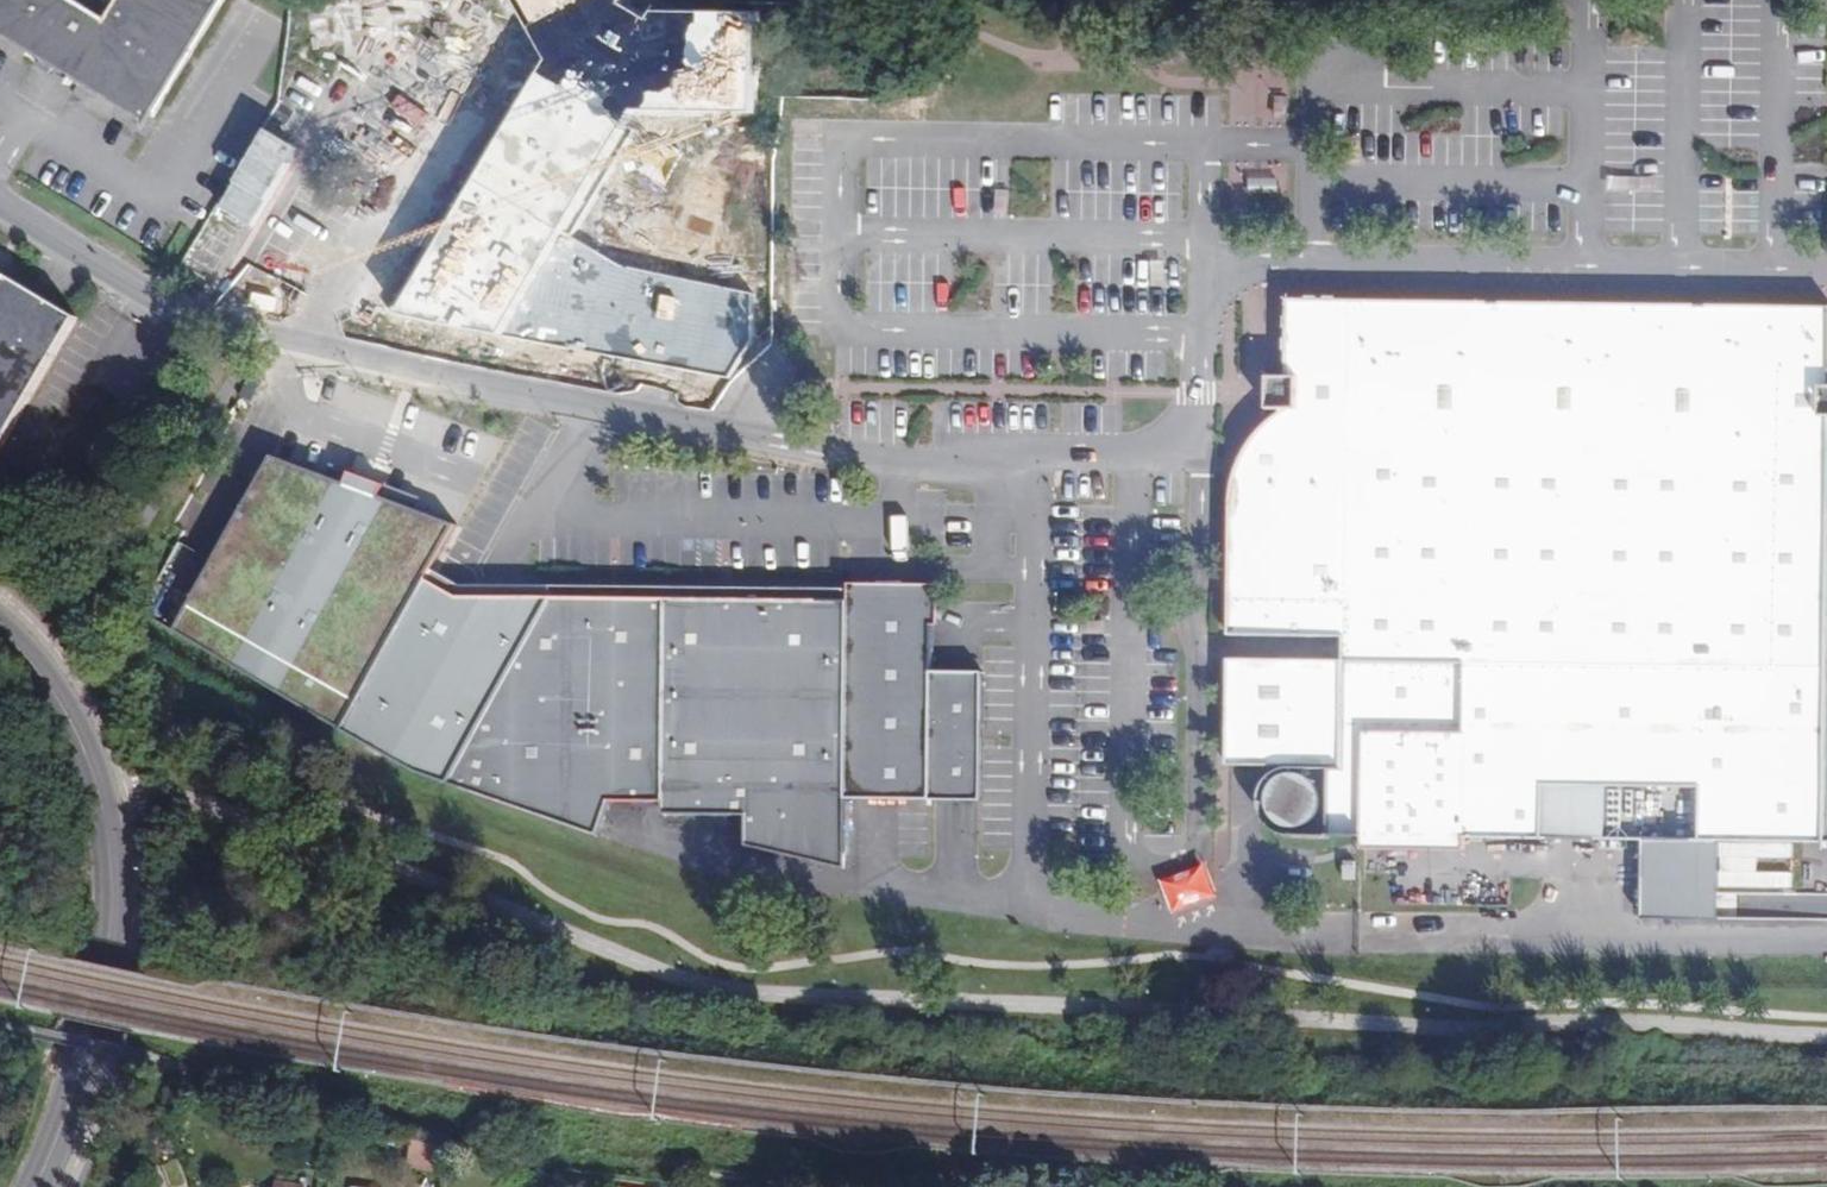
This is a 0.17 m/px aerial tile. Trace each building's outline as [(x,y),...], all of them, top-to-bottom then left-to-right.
[(225,0),(0,0),(0,35),(41,59),(37,64),(49,73),(54,67),(143,122),(145,129),(146,130),(225,0)] [(541,59),(386,313),(727,378),(751,342),(759,284),(622,266),(559,230),(628,110),(752,109),(751,10),(647,11),(641,20),(619,4),(620,0),(509,0),(541,59)] [(1826,34),(1826,20),(1803,19),(1803,33),(1826,34)] [(708,189),(738,190),(739,163),(728,163),(729,149),(709,148),(708,189)] [(741,155),(741,193),(759,193),(759,155),(741,155)] [(80,317),(10,275),(3,288),(0,287),(0,453),(80,317)] [(1242,458),(1237,469),(1236,511),(1230,511),(1230,543),(1228,630),(1341,632),(1344,767),(1297,765),(1289,766),(1282,768),(1274,774),(1269,780),(1264,790),(1264,802),(1266,811),(1270,818),(1277,824),(1285,828),(1296,830),(1345,831),(1821,840),(1821,835),(1826,835),(1826,304),(1288,294),(1287,372),(1269,371),(1268,391),(1268,405),(1280,405),(1280,411),(1268,422),(1257,434),(1249,446),(1242,458)] [(364,496),(278,466),(179,641),(341,734),(343,730),(426,580),(455,527),(364,496)] [(458,597),(426,580),(343,730),(408,768),(460,787),(564,599),(458,597)] [(612,801),(666,801),(661,600),(564,599),(460,787),(600,835),(612,801)] [(848,601),(661,600),(666,801),(665,816),(749,816),(748,846),(848,870),(848,799),(848,601)] [(934,601),(848,601),(848,799),(933,799),(934,671),(934,601)] [(934,671),(933,799),(955,799),(984,799),(985,671),(959,671),(934,671)] [(1219,899),(1206,865),(1162,882),(1175,916),(1219,899)] [(445,1175),(448,1148),(413,1140),(407,1167),(445,1175)]
